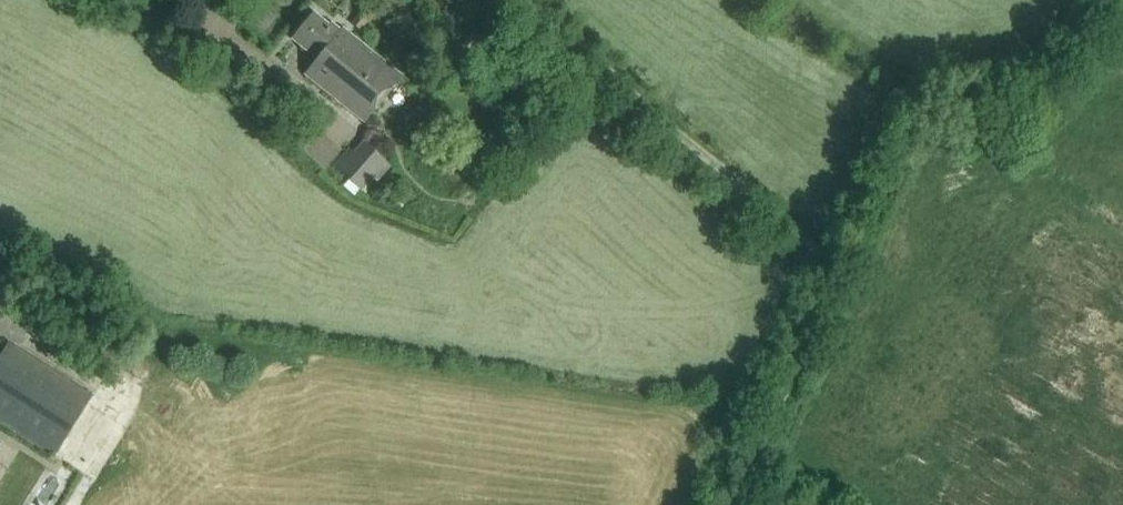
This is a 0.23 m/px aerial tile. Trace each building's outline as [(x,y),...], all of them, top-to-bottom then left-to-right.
[(364,122),(401,76),(342,29),(341,30),(331,22),(329,25),(313,12),(292,39),(317,60),(305,75),(364,122)] [(362,31),(369,20),(359,12),(350,24),(362,31)] [(326,127),(309,147),(332,167),(349,148),(326,127)] [(365,194),(390,166),(363,143),(354,153),(350,149),(334,166),(365,194)] [(91,397),(7,343),(0,354),(0,423),(53,457),(91,397)]
